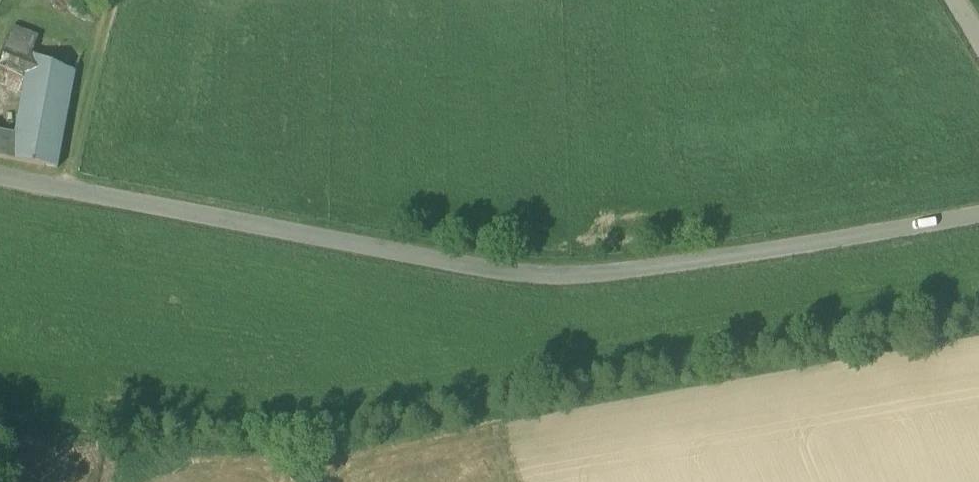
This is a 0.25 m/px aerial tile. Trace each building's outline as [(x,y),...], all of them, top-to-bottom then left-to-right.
[(4,46),(6,47),(29,56),(32,57),(39,39),(11,28),(4,46)] [(25,77),(29,56),(6,47),(0,61),(0,67),(8,70),(25,77)] [(32,57),(29,56),(25,77),(22,94),(14,136),(9,160),(58,169),(76,74),(32,57)] [(1,86),(22,94),(25,77),(8,70),(1,86)] [(9,160),(14,136),(0,133),(0,158),(9,160)]
